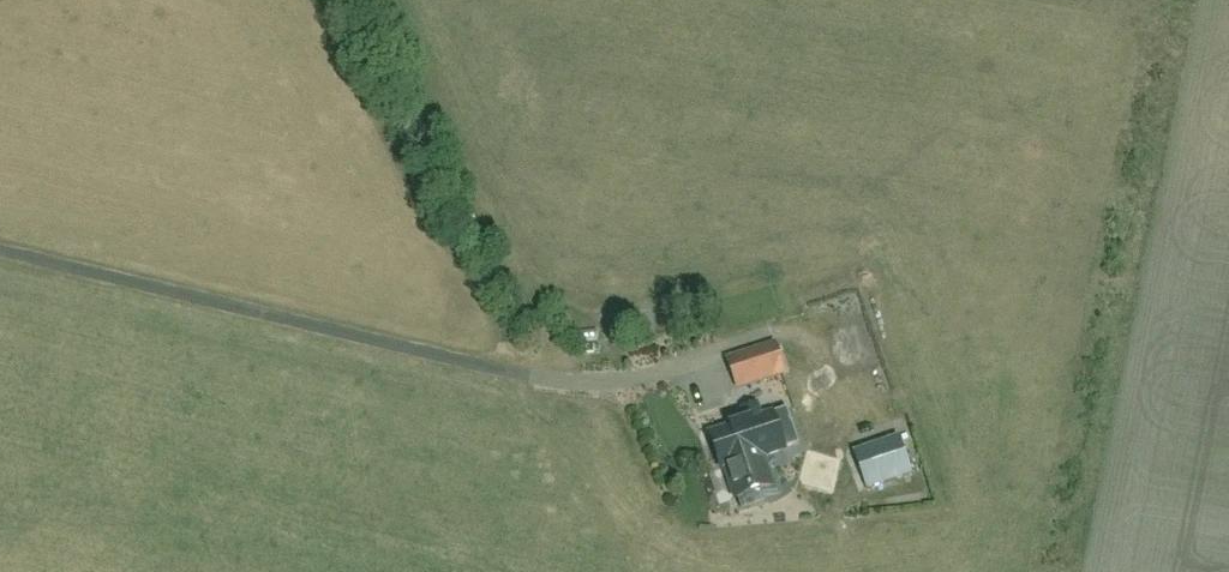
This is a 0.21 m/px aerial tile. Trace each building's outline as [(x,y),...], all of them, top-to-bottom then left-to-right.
[(735,362),(743,398),(794,386),(786,350),(735,362)] [(782,417),(720,431),(737,503),(775,494),(769,465),(792,460),(782,417)] [(858,457),(870,496),(917,482),(905,442),(858,457)]
